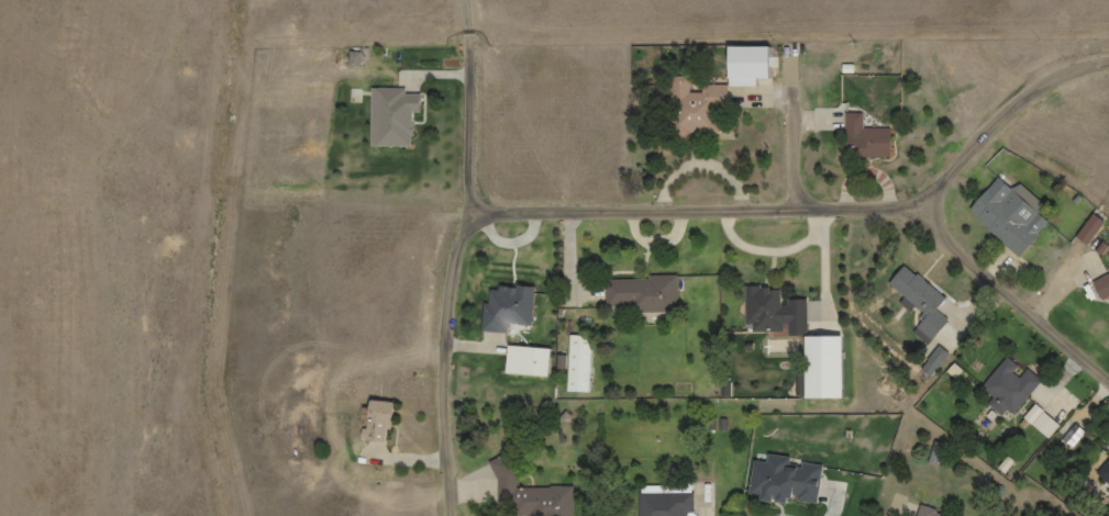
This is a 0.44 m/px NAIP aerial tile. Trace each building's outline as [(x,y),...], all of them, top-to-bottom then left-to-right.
[(725,46),(725,78),(768,78),(768,67),(780,67),(780,46),(725,46)] [(672,77),(670,136),(716,136),(717,104),(730,105),(731,85),(701,83),(701,94),(690,94),(690,78),(672,77)] [(370,87),(369,146),(412,147),(413,109),(420,109),(421,94),(407,93),(407,88),(370,87)] [(843,111),(843,158),(889,159),(889,128),(862,128),(863,111),(843,111)] [(996,177),(965,209),(1018,260),(1040,237),(1036,233),(1045,224),(1033,212),(1041,203),(1020,182),(1011,191),(996,177)] [(1090,213),(1073,237),(1087,248),(1105,224),(1090,213)] [(903,266),(889,284),(905,295),(899,303),(908,310),(912,303),(922,311),(918,317),(921,319),(911,332),(931,347),(951,319),(938,310),(949,295),(918,273),(916,276),(903,266)] [(1087,281),(1096,296),(1108,301),(1108,270),(1087,281)] [(603,281),(605,303),(632,303),(632,312),(678,311),(678,276),(647,276),(647,280),(603,281)] [(483,303),(480,333),(508,334),(508,325),(533,326),(535,287),(515,285),(515,288),(499,288),(499,292),(490,291),(489,303),(483,303)] [(746,285),(746,324),(753,324),(753,330),(766,330),(766,326),(768,326),(768,330),(781,330),(781,324),(788,324),(788,335),(808,335),(808,299),(789,299),(789,309),(780,309),(780,292),(770,292),(770,289),(764,289),(764,285),(746,285)] [(568,335),(566,392),(588,393),(590,335),(568,335)] [(802,336),(802,399),(841,399),(841,336),(802,336)] [(507,345),(504,373),(547,377),(550,348),(507,345)] [(939,346),(920,368),(930,377),(949,355),(939,346)] [(1007,355),(980,385),(994,397),(988,403),(1001,414),(1006,408),(1012,414),(1041,380),(1027,369),(1019,378),(1014,373),(1020,367),(1007,355)] [(368,400),(364,440),(384,442),(385,428),(390,429),(393,402),(368,400)] [(1034,404),(1023,418),(1049,439),(1061,426),(1034,404)] [(497,476),(496,515),(574,515),(575,485),(550,485),(550,489),(517,487),(517,475),(503,452),(487,461),(497,476)] [(752,460),(746,494),(758,496),(757,502),(769,504),(770,501),(784,503),(785,496),(796,497),(795,504),(805,505),(806,501),(814,503),(821,467),(800,463),(799,469),(787,467),(789,456),(766,452),(765,462),(752,460)] [(1097,472),(1108,483),(1108,458),(1097,472)] [(640,515),(686,515),(686,513),(694,513),(694,494),(640,495),(640,515)] [(915,515),(947,515),(938,513),(939,509),(920,503),(915,515)]
